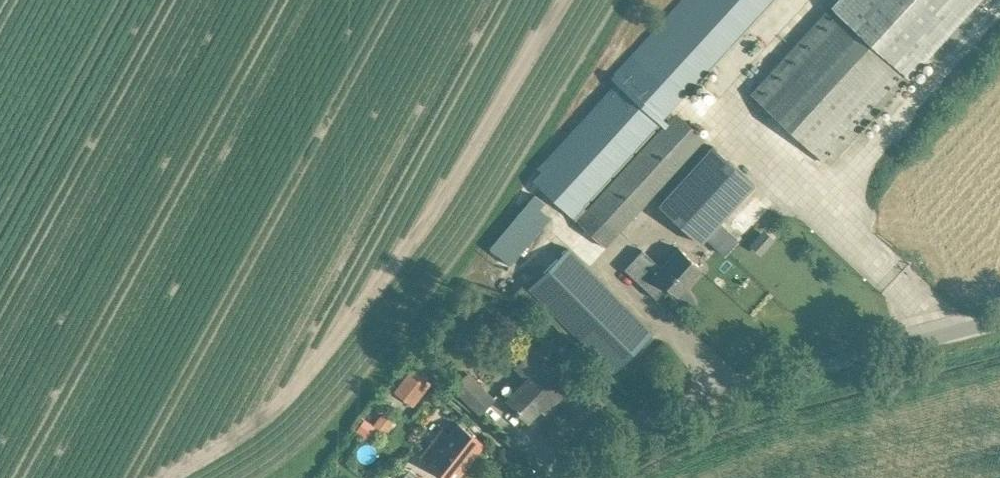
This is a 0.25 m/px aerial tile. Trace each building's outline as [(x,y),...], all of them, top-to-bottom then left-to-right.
[(632,53),(642,61),(533,180),(606,246),(676,170),(705,138),(672,108),(771,0),(680,0),(632,53)] [(826,163),(975,0),(839,0),(752,95),(826,163)] [(700,243),(754,184),(712,146),(710,149),(658,205),(700,243)] [(490,248),(510,266),(547,221),(537,213),(545,203),(534,195),(490,248)] [(567,247),(528,287),(612,372),(652,332),(649,329),(634,314),(567,247)] [(679,248),(661,267),(642,250),(624,270),(656,299),(667,287),(677,296),(702,269),(679,248)] [(569,388),(555,374),(544,363),(542,365),(530,353),(515,368),(527,380),(506,400),(528,421),(541,408),(540,407),(545,403),(549,407),(569,388)] [(411,366),(393,388),(413,403),(430,381),(425,377),(429,373),(415,361),(411,366)] [(493,399),(467,374),(453,388),(479,413),(493,399)] [(379,415),(373,423),(381,429),(385,432),(390,424),(379,415)] [(364,417),(356,430),(372,441),(381,429),(373,423),(364,417)] [(468,431),(458,423),(449,434),(443,429),(421,457),(447,477),(457,477),(484,444),(468,431)]
